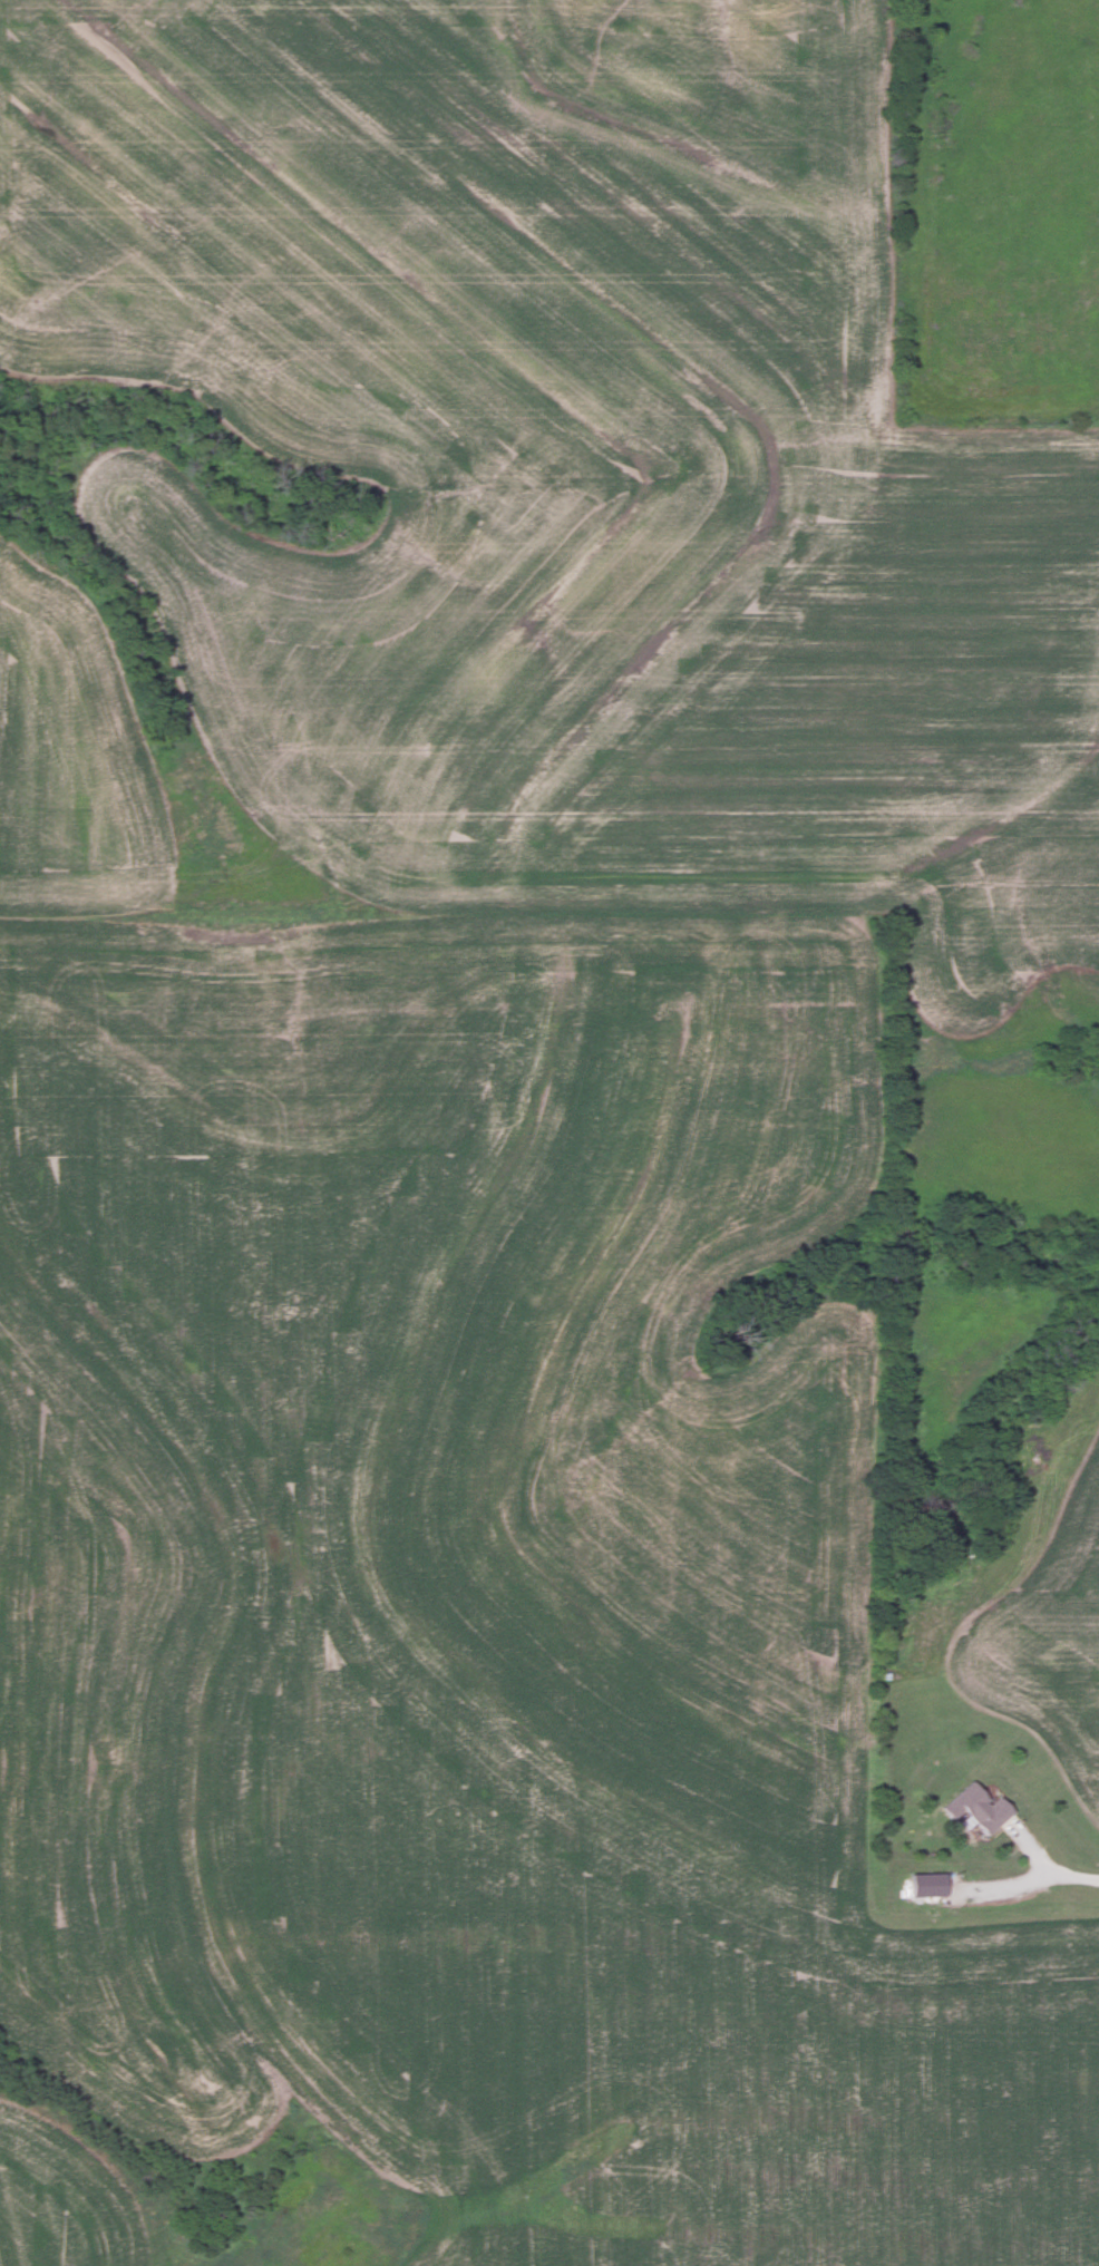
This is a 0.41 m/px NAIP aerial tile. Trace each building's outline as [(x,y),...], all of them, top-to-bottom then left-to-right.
[(1000,1796),(991,1803),(972,1781),(953,1797),(986,1837),(1014,1814),(1000,1796)] [(947,1874),(912,1874),(912,1898),(947,1898),(947,1874)]
